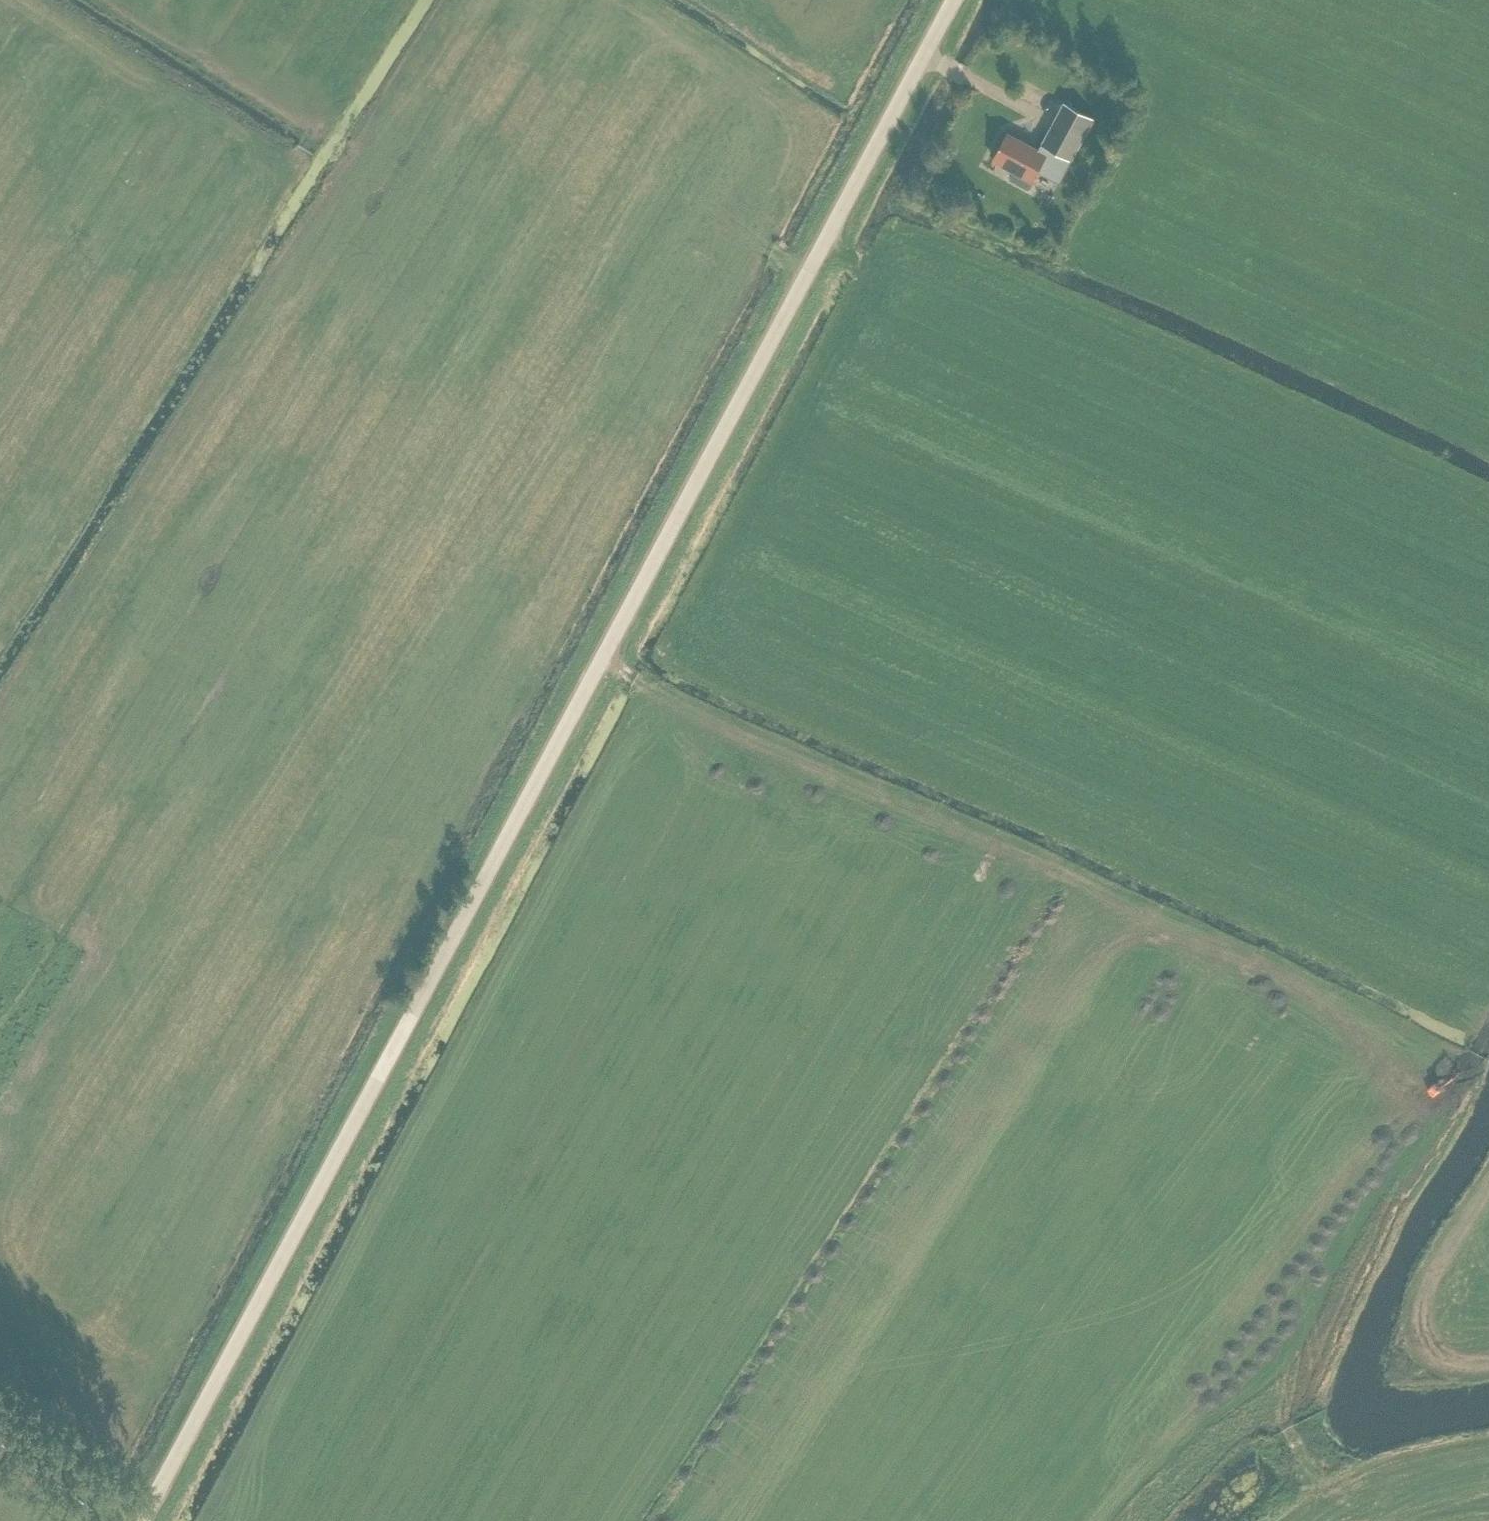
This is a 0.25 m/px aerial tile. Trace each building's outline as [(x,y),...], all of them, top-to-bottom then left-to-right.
[(1061,183),(1097,118),(1065,101),(1038,150),(1007,134),(993,159),(1032,180),(1037,170),(1061,183)]
